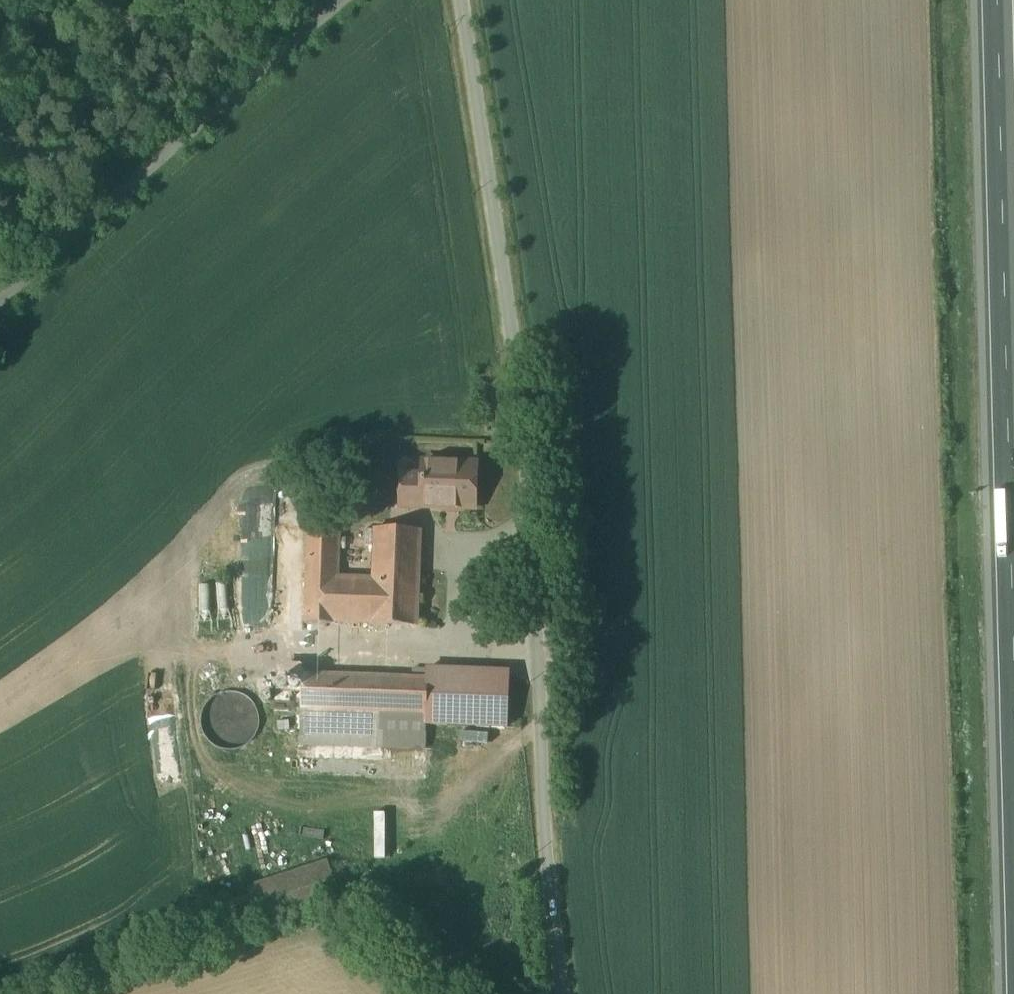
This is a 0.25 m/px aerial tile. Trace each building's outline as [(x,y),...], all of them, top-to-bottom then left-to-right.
[(478,465),(424,463),(424,477),(403,476),(402,506),(442,508),(444,510),(464,511),(466,509),(476,509),(478,465)] [(421,531),(377,529),(375,580),(420,582),(421,531)] [(375,580),(339,579),(340,548),(309,547),(306,623),(337,624),(337,623),(373,625),(373,626),(418,627),(420,582),(375,580)] [(509,672),(429,669),(428,679),(427,725),(507,728),(509,672)] [(428,679),(304,675),(301,745),(383,748),(384,739),(426,740),(427,725),(428,679)] [(210,703),(204,715),(204,728),(210,740),(221,748),(233,751),(246,748),(256,739),(262,728),(262,715),(256,703),(246,695),(233,692),(220,695),(210,703)] [(291,713),(275,713),(274,736),(290,737),(291,713)] [(376,858),(386,858),(385,813),(376,813),(376,858)] [(329,861),(247,888),(258,923),(340,897),(329,861)]
